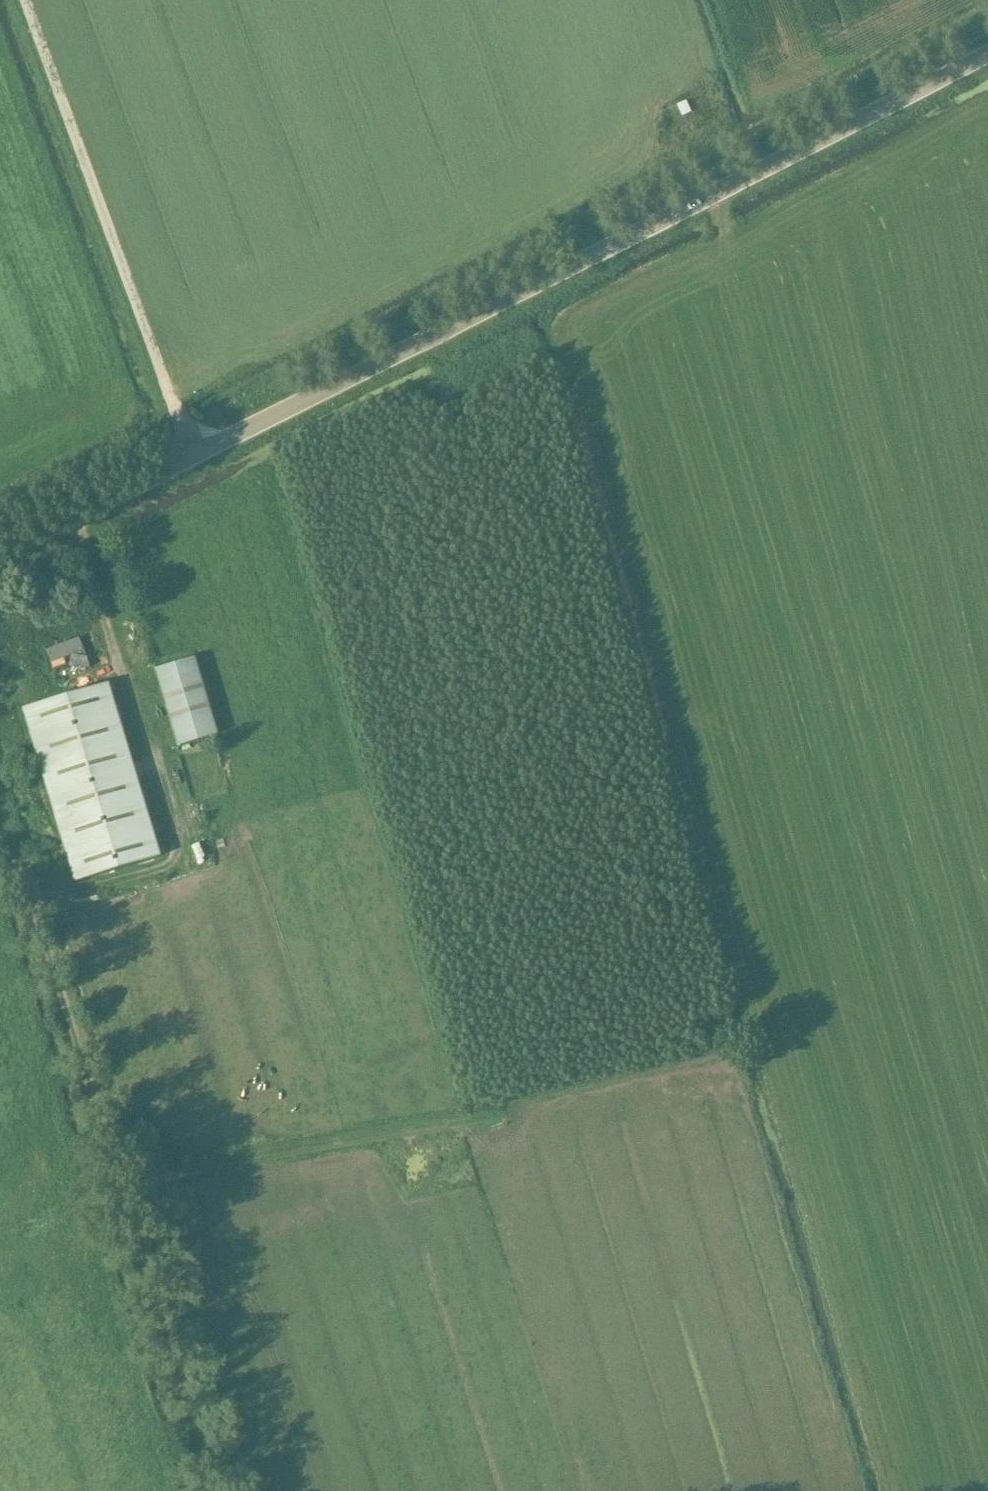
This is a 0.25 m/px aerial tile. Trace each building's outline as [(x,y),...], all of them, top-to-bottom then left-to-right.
[(55,662),(78,657),(81,672),(95,669),(88,640),(52,647),(55,662)] [(216,735),(193,658),(154,670),(178,747),(216,735)] [(23,710),(75,883),(160,857),(107,684),(23,710)]
